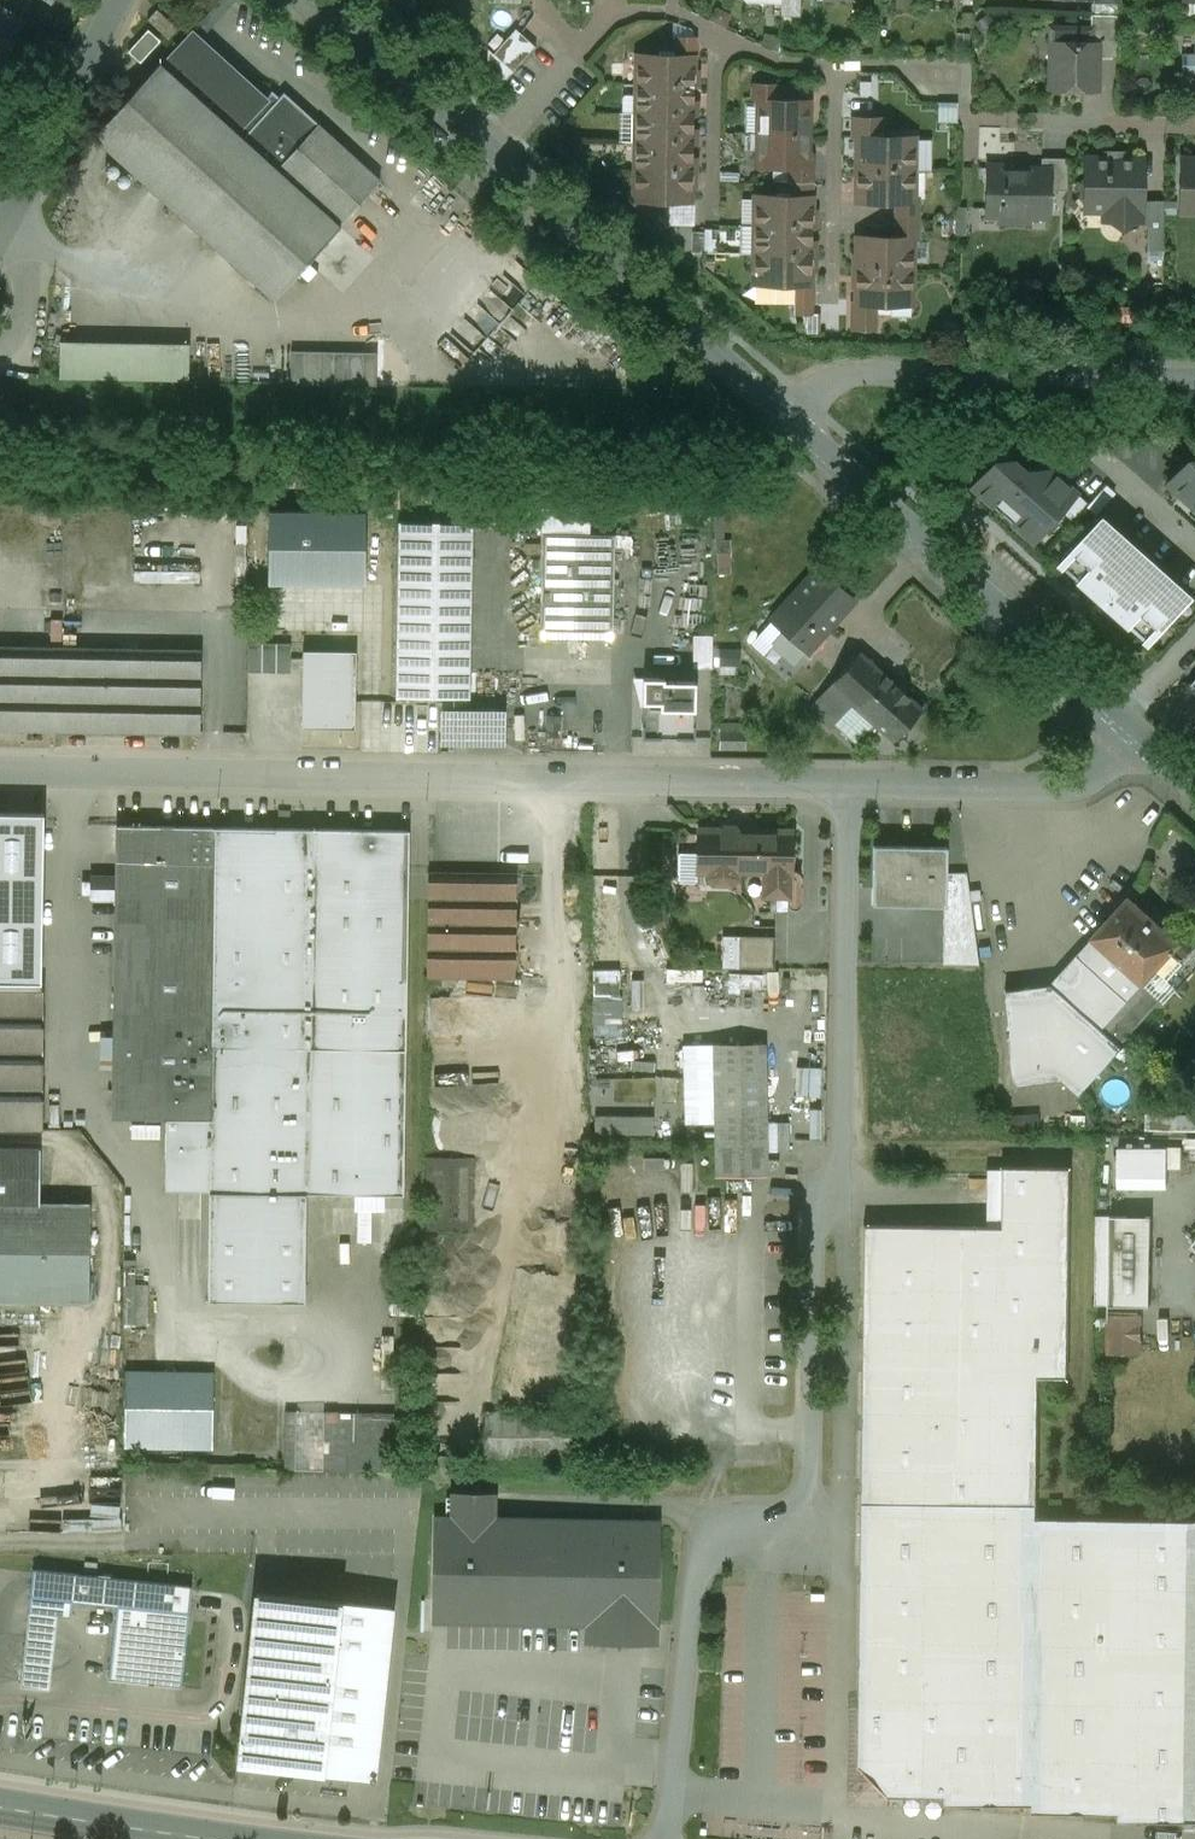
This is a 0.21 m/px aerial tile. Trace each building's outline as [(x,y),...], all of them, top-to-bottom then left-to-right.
[(780,17),(800,17),(800,0),(780,0),(780,17)] [(178,29),(156,9),(147,20),(168,39),(178,29)] [(0,13),(0,35),(10,20),(0,13)] [(1120,16),(1091,15),(1090,43),(1098,43),(1097,59),(1119,59),(1120,16)] [(1169,17),(1169,32),(1194,33),(1194,17),(1169,17)] [(1081,27),(1049,27),(1048,43),(1051,43),(1050,68),(1048,70),(1047,90),(1096,91),(1097,59),(1098,43),(1090,43),(1081,43),(1081,27)] [(244,86),(206,51),(209,48),(192,32),(167,59),(177,67),(170,74),(242,138),(279,97),(272,91),(265,98),(247,82),(244,86)] [(499,58),(514,72),(537,47),(522,33),(499,58)] [(694,39),(678,38),(677,57),(693,57),(694,57),(694,39)] [(514,72),(499,58),(489,48),(488,67),(505,82),(514,72)] [(677,57),(674,57),(674,52),(659,52),(659,56),(637,56),(637,85),(695,87),(695,79),(692,79),(693,57),(677,57)] [(1181,54),(1181,73),(1184,73),(1185,76),(1194,76),(1194,54),(1181,54)] [(170,74),(159,64),(93,137),(274,300),(340,227),(339,226),(276,169),(242,138),(170,74)] [(778,85),(756,84),(756,101),(760,101),(760,133),(808,134),(809,101),(778,100),(778,85)] [(695,87),(637,85),(636,114),(694,115),(694,108),(692,108),(692,87),(695,87)] [(279,97),(242,138),(276,169),(318,124),(283,92),(279,97)] [(694,115),(636,114),(636,142),(694,144),(694,136),(691,136),(691,116),(694,116),(694,115)] [(914,138),(873,137),(873,118),(852,118),(852,138),(857,139),(857,171),(913,171),(914,138)] [(379,180),(318,124),(276,169),(339,226),(379,180)] [(760,133),(745,133),(745,151),(760,151),(760,133)] [(808,134),(760,133),(760,151),(759,167),(790,168),(790,182),(793,182),(812,182),(812,155),(808,150),(808,134)] [(694,144),(636,142),(635,171),(693,172),(693,165),(690,164),(691,144),(693,145),(694,144)] [(1067,159),(1041,158),(1041,170),(1048,170),(1048,190),(1066,190),(1067,159)] [(1124,159),(1120,163),(1107,163),(1103,159),(1086,159),(1086,178),(1081,183),(1081,199),(1086,204),(1086,207),(1101,207),(1107,214),(1107,221),(1116,221),(1118,225),(1121,228),(1125,230),(1130,230),(1134,229),(1138,226),(1140,222),(1141,222),(1141,201),(1141,160),(1124,159)] [(1181,160),(1180,184),(1187,184),(1186,205),(1194,205),(1194,161),(1181,160)] [(1014,166),(988,165),(987,209),(1000,209),(999,224),(1028,224),(1028,216),(1047,216),(1048,190),(1048,170),(1041,170),(1014,169),(1014,166)] [(693,172),(635,171),(635,188),(641,188),(641,200),(656,201),(656,206),(671,207),(671,201),(690,201),(690,179),(693,179),(693,172)] [(913,171),(857,171),(857,179),(860,179),(860,202),(896,203),(909,203),(910,200),(910,190),(913,187),(913,171)] [(812,182),(793,182),(793,194),(793,197),(812,197),(812,182)] [(793,194),(778,194),(778,196),(757,196),(756,225),(814,226),(814,219),(811,219),(812,197),(793,197),(793,194)] [(918,200),(910,200),(909,203),(896,203),(896,221),(918,221),(918,200)] [(1163,201),(1141,201),(1141,222),(1147,227),(1147,236),(1162,236),(1163,201)] [(918,221),(896,221),(896,238),(908,239),(908,242),(912,242),(918,242),(918,221)] [(814,226),(756,225),(756,254),(813,255),(813,247),(811,247),(811,227),(814,227),(814,226)] [(896,238),(859,238),(858,261),(855,261),(855,269),(911,270),(912,242),(908,242),(908,239),(896,238)] [(813,255),(756,254),(755,284),(777,284),(777,288),(791,288),(791,284),(795,284),(811,285),(811,262),(813,262),(813,255)] [(911,270),(855,269),(855,277),(858,277),(857,302),(852,302),(852,330),(874,330),(875,307),(889,307),(889,304),(911,304),(911,270)] [(811,285),(795,284),(795,314),(813,314),(813,285),(811,285)] [(469,360),(504,321),(516,308),(493,287),(446,340),(469,360)] [(63,378),(192,380),(193,341),(63,340),(63,378)] [(1187,461),(1167,483),(1194,508),(1194,460),(1187,461)] [(1052,470),(1026,472),(1014,461),(994,462),(972,486),(1033,541),(1060,510),(1076,492),(1052,470)] [(1107,484),(1096,496),(1105,503),(1115,492),(1107,484)] [(1076,492),(1060,510),(1072,520),(1088,503),(1076,492)] [(1141,554),(1101,517),(1059,564),(1099,600),(1100,599),(1108,605),(1107,607),(1147,643),(1189,596),(1148,560),(1146,561),(1139,555),(1141,554)] [(471,523),(398,522),(395,698),(469,699),(471,523)] [(370,532),(329,531),(329,571),(359,572),(358,586),(369,586),(370,532)] [(614,535),(541,533),(540,630),(612,631),(614,535)] [(817,569),(771,619),(807,651),(852,601),(817,569)] [(696,635),(697,664),(716,664),(715,634),(696,635)] [(290,644),(247,644),(247,672),(290,673),(290,644)] [(0,648),(0,730),(199,734),(201,652),(0,648)] [(356,652),(303,651),(301,729),(354,729),(356,652)] [(922,710),(859,652),(820,695),(841,715),(851,704),(873,725),(892,742),(922,710)] [(645,678),(644,734),(697,735),(698,678),(645,678)] [(1190,687),(1194,691),(1184,702),(1194,712),(1194,682),(1190,687)] [(841,715),(820,695),(809,708),(830,727),(832,724),(841,715)] [(873,725),(851,704),(841,715),(832,724),(855,744),(873,725)] [(501,714),(442,714),(442,743),(501,744),(501,714)] [(290,810),(278,810),(278,820),(290,820),(290,810)] [(42,1130),(44,815),(0,814),(0,1129),(42,1130)] [(216,827),(117,826),(112,1118),(166,1118),(211,1119),(212,1047),(216,827)] [(753,826),(722,826),(718,829),(697,829),(697,872),(707,872),(707,878),(713,884),(730,884),(736,879),(736,872),(764,873),(763,896),(788,897),(788,873),(791,873),(791,831),(757,830),(753,826)] [(312,829),(216,827),(212,1047),(309,1049),(312,829)] [(408,830),(312,829),(309,1049),(405,1050),(408,830)] [(946,848),(873,846),(872,889),(872,905),(888,905),(943,906),(944,906),(945,873),(946,848)] [(966,873),(945,873),(944,906),(943,906),(942,965),(978,965),(966,873)] [(516,874),(427,874),(427,977),(515,978),(516,874)] [(1178,942),(1130,898),(1094,937),(1144,983),(1157,968),(1179,943),(1178,942)] [(1185,934),(1178,942),(1179,943),(1157,968),(1179,988),(1194,969),(1194,943),(1185,934)] [(774,937),(746,937),(745,957),(736,956),(736,969),(774,969),(774,937)] [(1094,937),(1052,984),(1101,1029),(1144,983),(1094,937)] [(625,1035),(625,968),(598,968),(597,1035),(625,1035)] [(1144,983),(1101,1029),(1119,1046),(1120,1045),(1161,998),(1144,983)] [(1051,985),(1004,991),(1016,1087),(1063,1081),(1080,1096),(1123,1048),(1120,1045),(1119,1046),(1101,1029),(1052,984),(1051,985)] [(764,1141),(763,1045),(715,1046),(716,1123),(716,1142),(764,1141)] [(684,1124),(716,1123),(715,1046),(683,1046),(684,1124)] [(309,1049),(212,1047),(211,1119),(166,1118),(165,1155),(165,1190),(209,1192),(306,1193),(403,1195),(405,1050),(309,1049)] [(764,1141),(716,1142),(717,1177),(765,1176),(764,1141)] [(90,1303),(91,1204),(39,1204),(39,1148),(0,1148),(0,1302),(90,1303)] [(1167,1149),(1119,1149),(1119,1184),(1167,1184),(1168,1168),(1167,1149)] [(1182,1149),(1167,1149),(1168,1168),(1182,1168),(1182,1149)] [(472,1157),(428,1157),(428,1227),(472,1227),(472,1157)] [(863,1226),(856,1766),(885,1795),(943,1796),(943,1803),(1030,1804),(1029,1812),(1116,1820),(1194,1821),(1194,1521),(1037,1519),(1039,1377),(1068,1378),(1071,1169),(1001,1168),(1000,1228),(863,1226)] [(306,1193),(209,1192),(208,1300),(304,1302),(306,1193)] [(1151,1217),(1111,1217),(1110,1305),(1150,1306),(1151,1217)] [(1143,1313),(1107,1313),(1107,1355),(1143,1354),(1143,1313)] [(212,1375),(125,1373),(124,1447),(211,1449),(212,1375)] [(490,1456),(567,1451),(565,1409),(487,1413),(490,1456)] [(284,1414),(283,1466),(393,1468),(394,1416),(284,1414)] [(643,1483),(631,1483),(630,1493),(643,1494),(643,1483)] [(660,1521),(485,1518),(485,1493),(452,1493),(452,1518),(434,1517),(432,1621),(586,1624),(585,1641),(658,1642),(658,1625),(660,1521)] [(1062,1500),(1050,1500),(1050,1510),(1062,1511),(1062,1500)] [(97,1564),(85,1562),(84,1572),(96,1574),(97,1564)] [(191,1587),(33,1570),(21,1685),(51,1688),(58,1614),(71,1616),(73,1602),(117,1607),(188,1615),(191,1587)] [(391,1608),(256,1593),(238,1762),(350,1774),(350,1770),(371,1752),(375,1753),(391,1608)] [(188,1615),(117,1607),(109,1678),(181,1685),(188,1615)]
